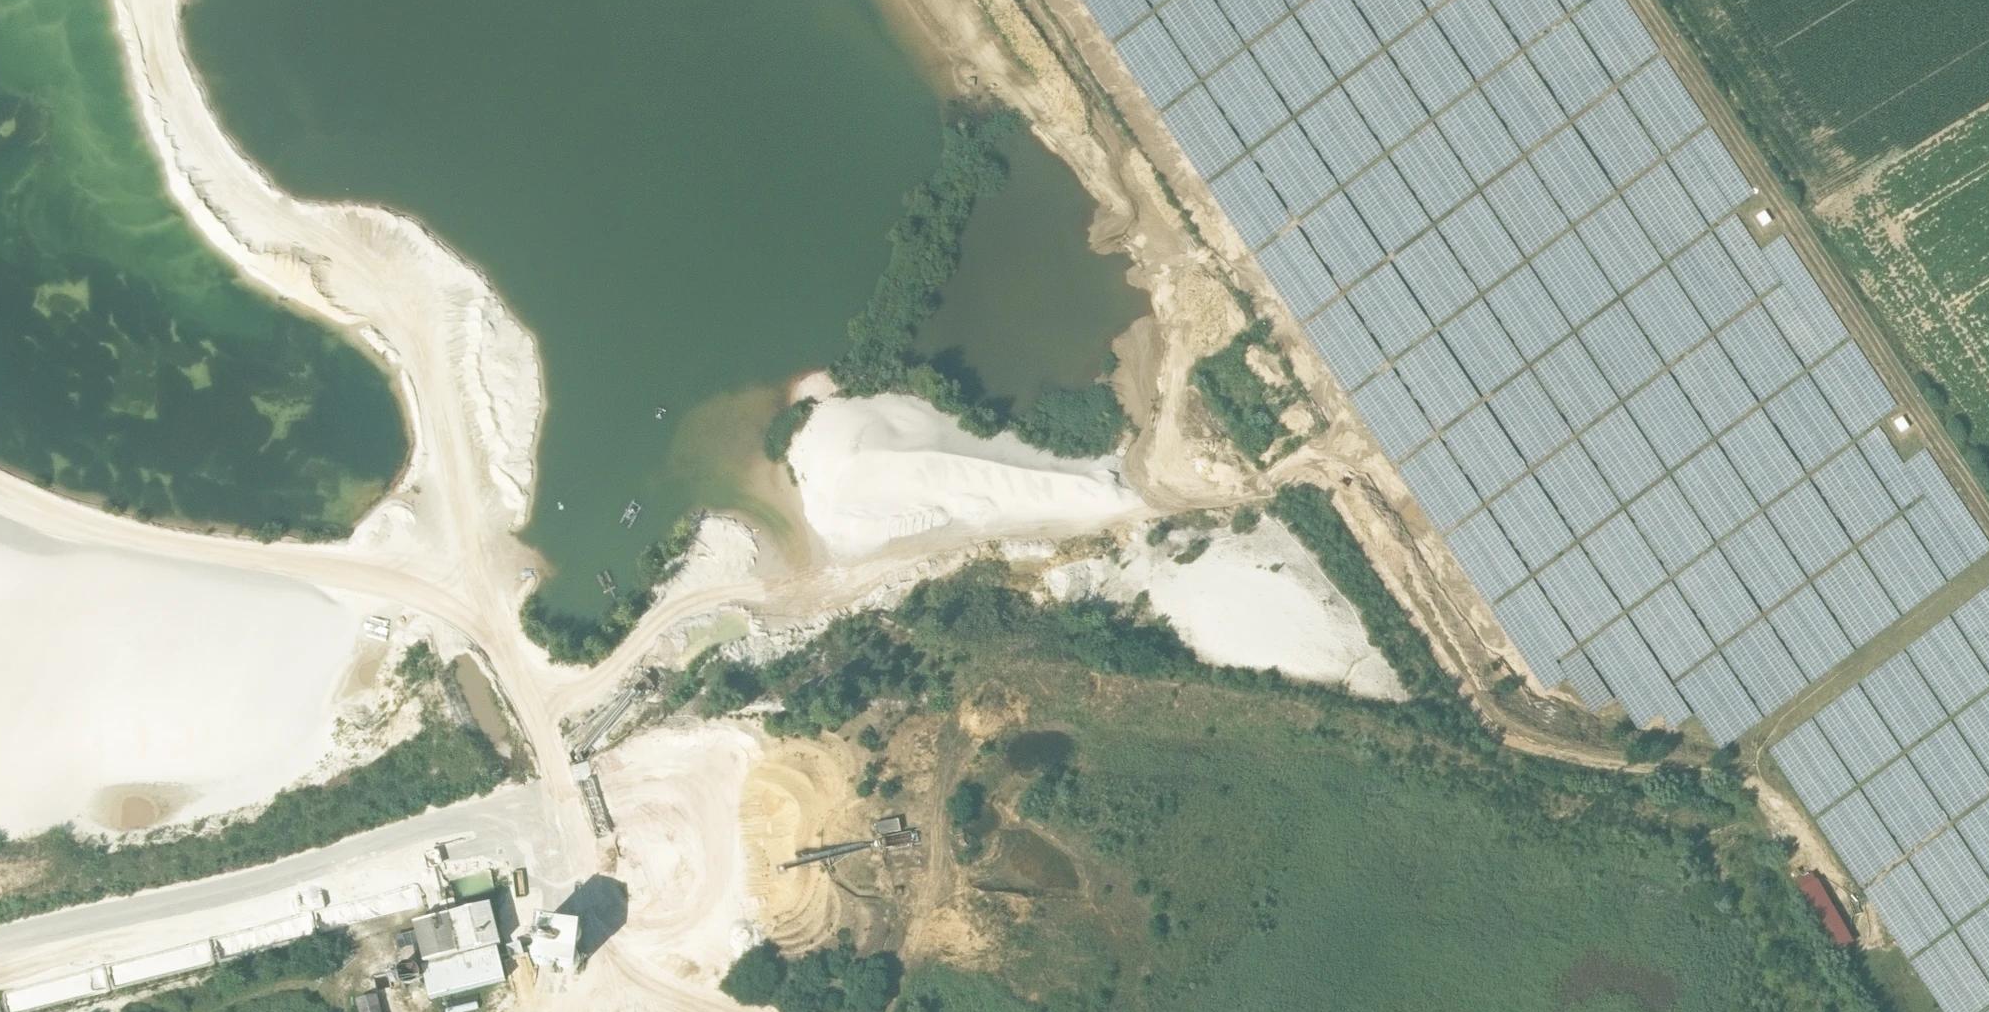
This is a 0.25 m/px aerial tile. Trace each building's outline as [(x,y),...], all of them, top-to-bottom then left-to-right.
[(881,831),(882,841),(905,838),(904,828),(881,831)] [(489,905),(414,924),(417,934),(423,959),(425,967),(421,968),(429,1000),(504,981),(496,948),(500,947),(489,905)] [(532,971),(581,973),(582,929),(533,928),(532,971)] [(417,934),(396,939),(401,965),(423,959),(417,934)] [(360,1011),(380,1011),(378,1003),(359,1007),(360,1011)]
